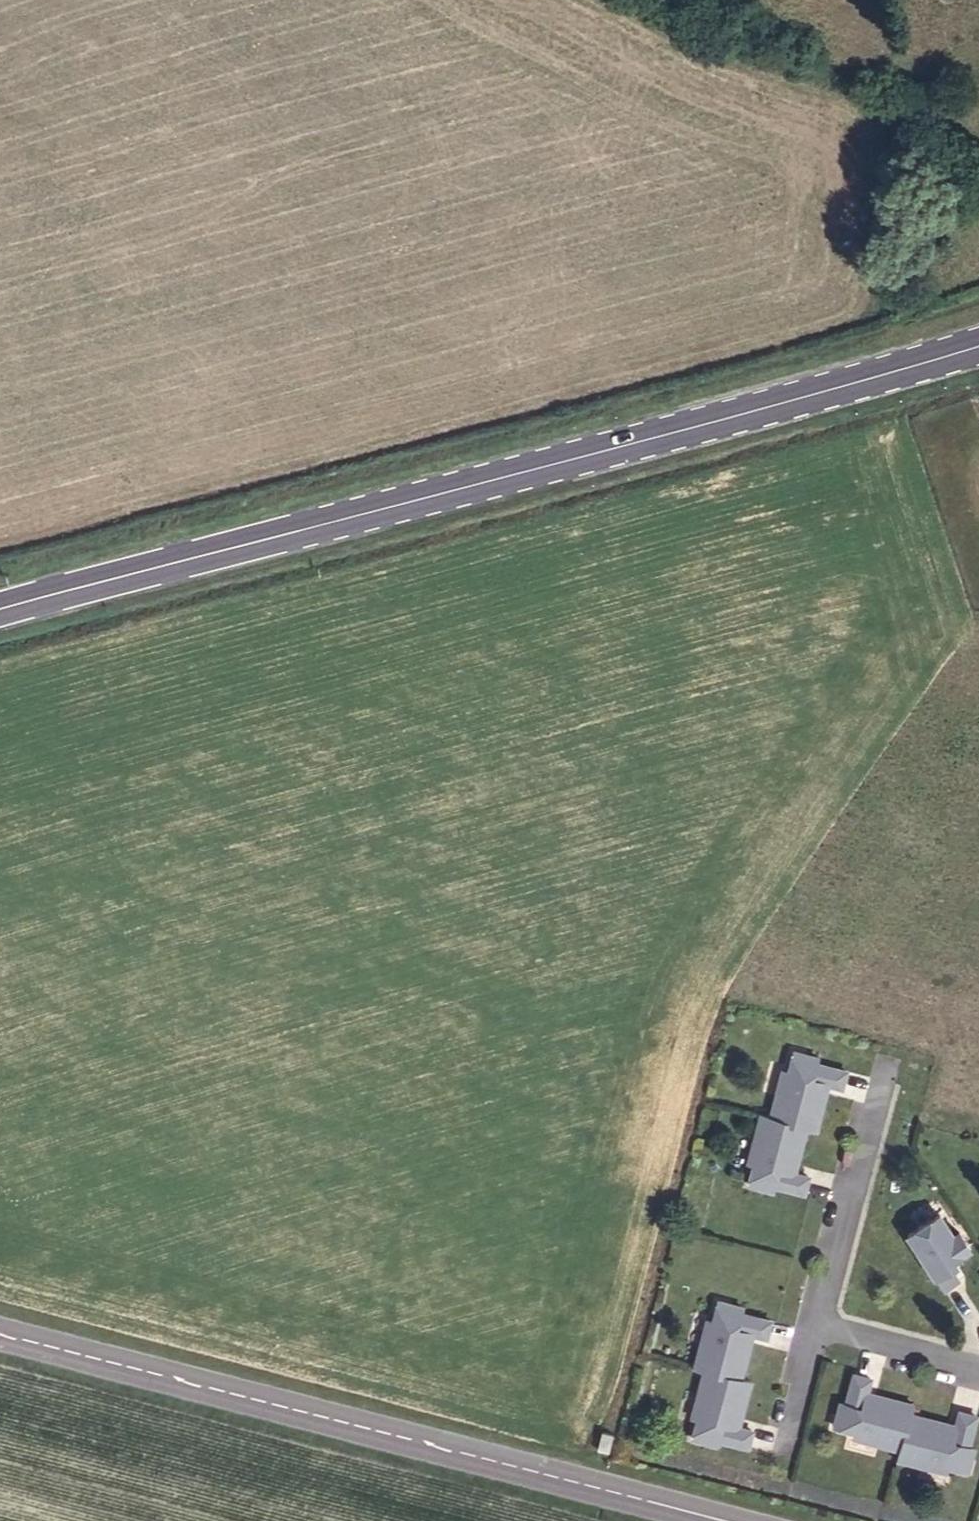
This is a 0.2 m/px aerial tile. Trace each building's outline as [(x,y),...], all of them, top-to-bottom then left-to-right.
[(821,1075),(841,1080),(846,1064),(816,1056),(817,1050),(793,1044),(788,1065),(782,1063),(770,1111),(806,1120),(816,1123),(825,1085),(819,1084),(821,1075)] [(806,1120),(770,1111),(760,1108),(748,1156),(754,1158),(749,1178),(773,1184),(775,1179),(805,1186),(809,1169),(788,1164),(791,1155),(797,1157),(806,1120)] [(939,1207),(907,1227),(942,1283),(957,1274),(949,1262),(946,1257),(952,1252),(969,1242),(959,1226),(953,1230),(939,1207)] [(955,1257),(952,1252),(946,1257),(949,1262),(955,1257)] [(708,1363),(744,1372),(753,1335),(747,1334),(749,1325),(769,1330),(773,1314),(743,1306),(745,1301),(720,1295),(715,1315),(709,1314),(697,1361),(708,1364),(708,1363)] [(745,1412),(754,1374),(744,1372),(708,1363),(708,1364),(696,1412),(702,1413),(697,1434),(722,1440),(723,1434),(753,1441),(757,1424),(737,1419),(738,1411),(745,1412)] [(869,1389),(874,1369),(858,1365),(850,1395),(845,1394),(839,1418),(860,1423),(858,1429),(906,1440),(915,1404),(917,1394),(880,1385),(878,1392),(869,1389)] [(906,1440),(903,1450),(951,1461),(953,1455),(973,1460),(978,1436),(973,1434),(978,1410),(978,1404),(964,1400),(959,1421),(950,1419),(952,1413),(915,1404),(906,1440)]
